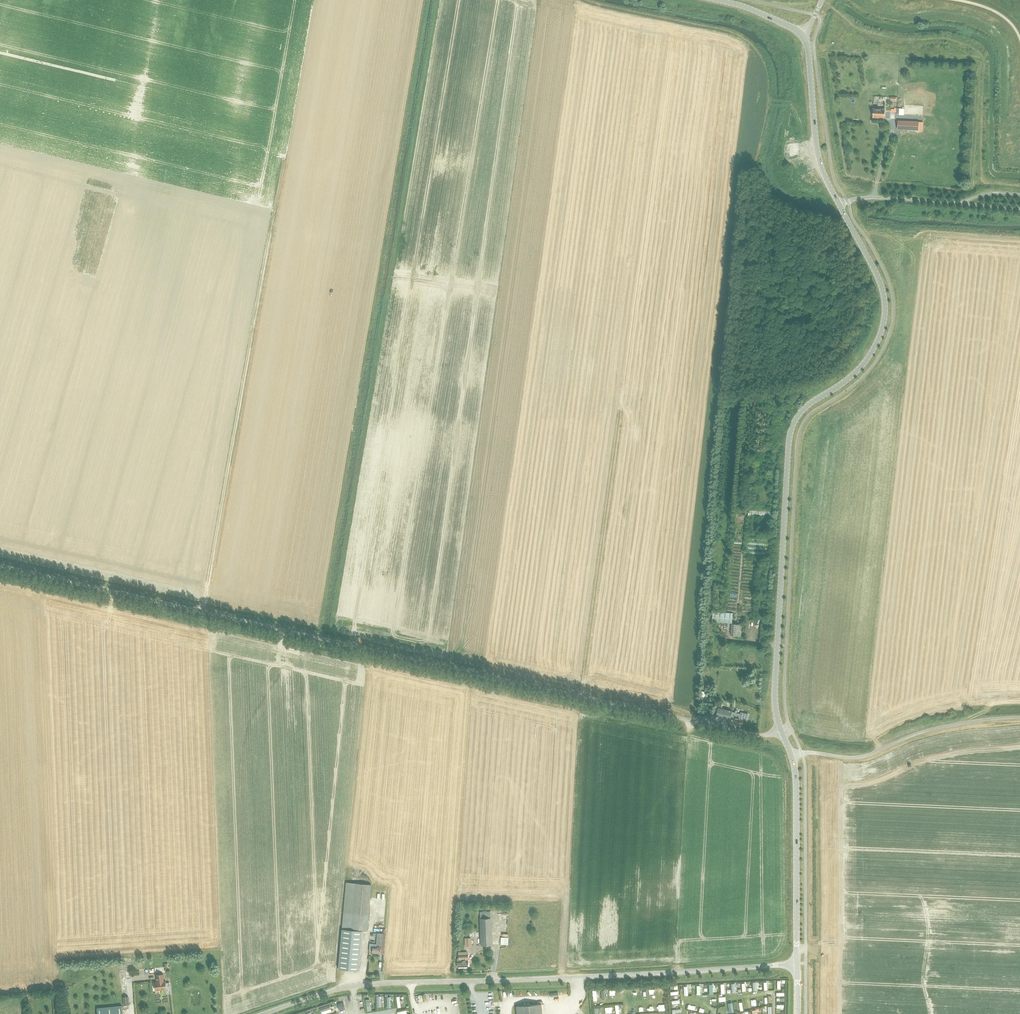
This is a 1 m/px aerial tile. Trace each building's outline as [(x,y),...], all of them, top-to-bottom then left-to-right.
[(885,109),(873,109),(873,118),(884,118),(885,109)] [(919,121),(897,120),(897,129),(918,130),(919,122),(919,121)] [(772,510),(749,508),(749,516),(772,517),(772,510)] [(712,621),(732,623),(733,613),(713,611),(712,621)] [(732,624),(731,635),(741,636),(742,624),(732,624)] [(718,707),(716,715),(721,717),(730,719),(730,718),(732,711),(723,709),(721,708),(718,707)] [(732,711),(730,718),(732,718),(731,722),(741,724),(743,719),(746,720),(748,713),(740,711),(739,713),(732,711)] [(346,882),(342,928),(367,930),(371,885),(346,882)] [(492,945),(490,914),(490,911),(480,911),(481,946),(492,945)] [(342,929),(338,969),(358,971),(362,931),(342,929)] [(370,947),(369,951),(372,952),(372,953),(383,954),(384,949),(385,934),(377,933),(376,944),(370,943),(370,947)] [(457,967),(468,966),(468,954),(467,954),(467,951),(458,951),(458,958),(457,958),(457,967)] [(157,982),(154,982),(155,990),(165,989),(166,994),(171,993),(169,982),(166,983),(165,981),(164,981),(163,974),(156,975),(157,982)] [(517,1013),(542,1013),(541,1004),(516,1006),(517,1013)] [(122,1005),(97,1008),(97,1013),(122,1013),(122,1005)]
